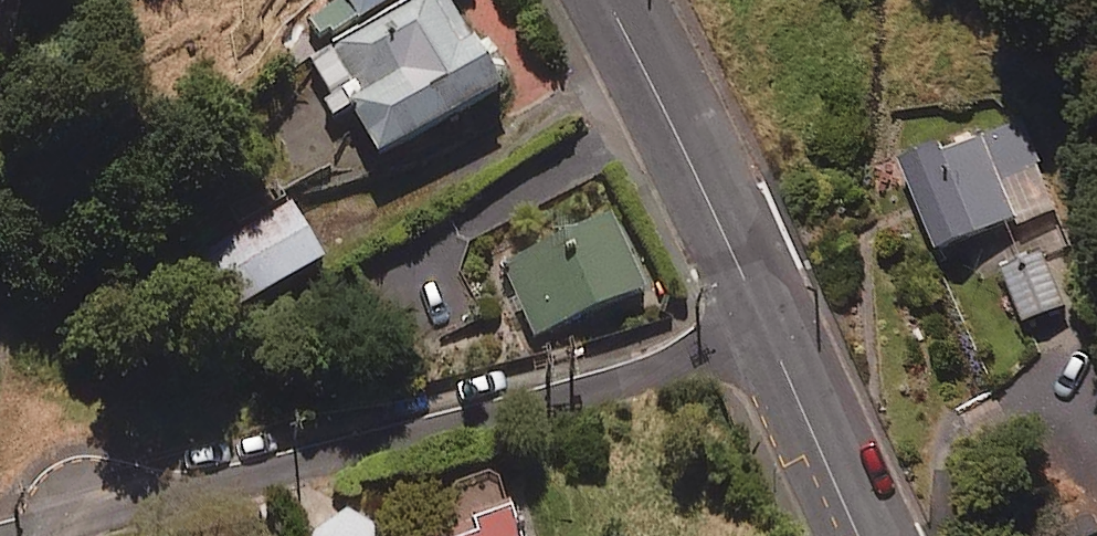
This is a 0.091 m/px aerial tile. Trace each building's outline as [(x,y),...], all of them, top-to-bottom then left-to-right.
[(345,4),(309,25),(325,53),(419,0),(343,0),(345,4)] [(517,104),(489,51),(479,56),(449,0),(445,0),(323,64),(382,175),(517,104)] [(325,53),(309,25),(299,8),(270,24),(296,69),(325,53)] [(1053,209),(1023,115),(909,152),(939,246),(1053,209)] [(324,268),(294,206),(202,250),(232,313),(324,268)] [(649,292),(615,219),(507,270),(541,343),(649,292)] [(1065,299),(1042,246),(1004,262),(1027,315),(1065,299)] [(494,462),(443,479),(461,531),(444,535),(519,535),(494,462)] [(307,530),(312,535),(391,535),(352,491),(307,530)]
